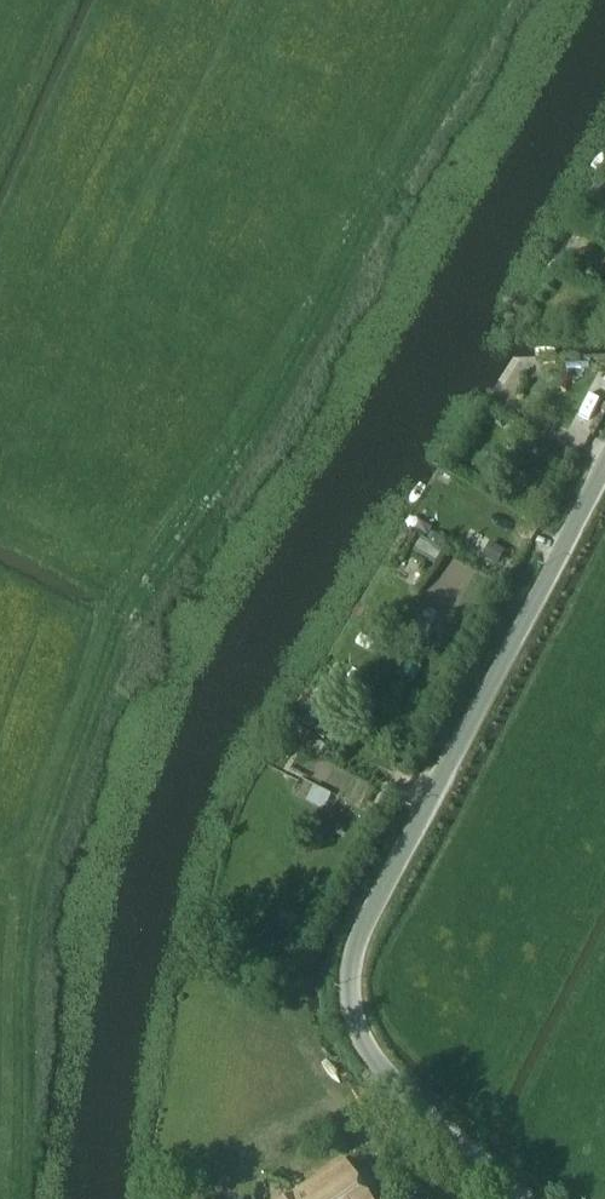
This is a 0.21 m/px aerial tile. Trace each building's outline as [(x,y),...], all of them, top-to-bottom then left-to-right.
[(536,473),(526,491),(532,495),(542,476),(536,473)] [(421,538),(412,554),(433,567),(443,551),(421,538)] [(487,562),(502,569),(509,557),(494,550),(487,562)] [(313,739),(309,746),(322,753),(326,746),(313,739)] [(343,1162),(290,1198),(368,1198),(343,1162)]
